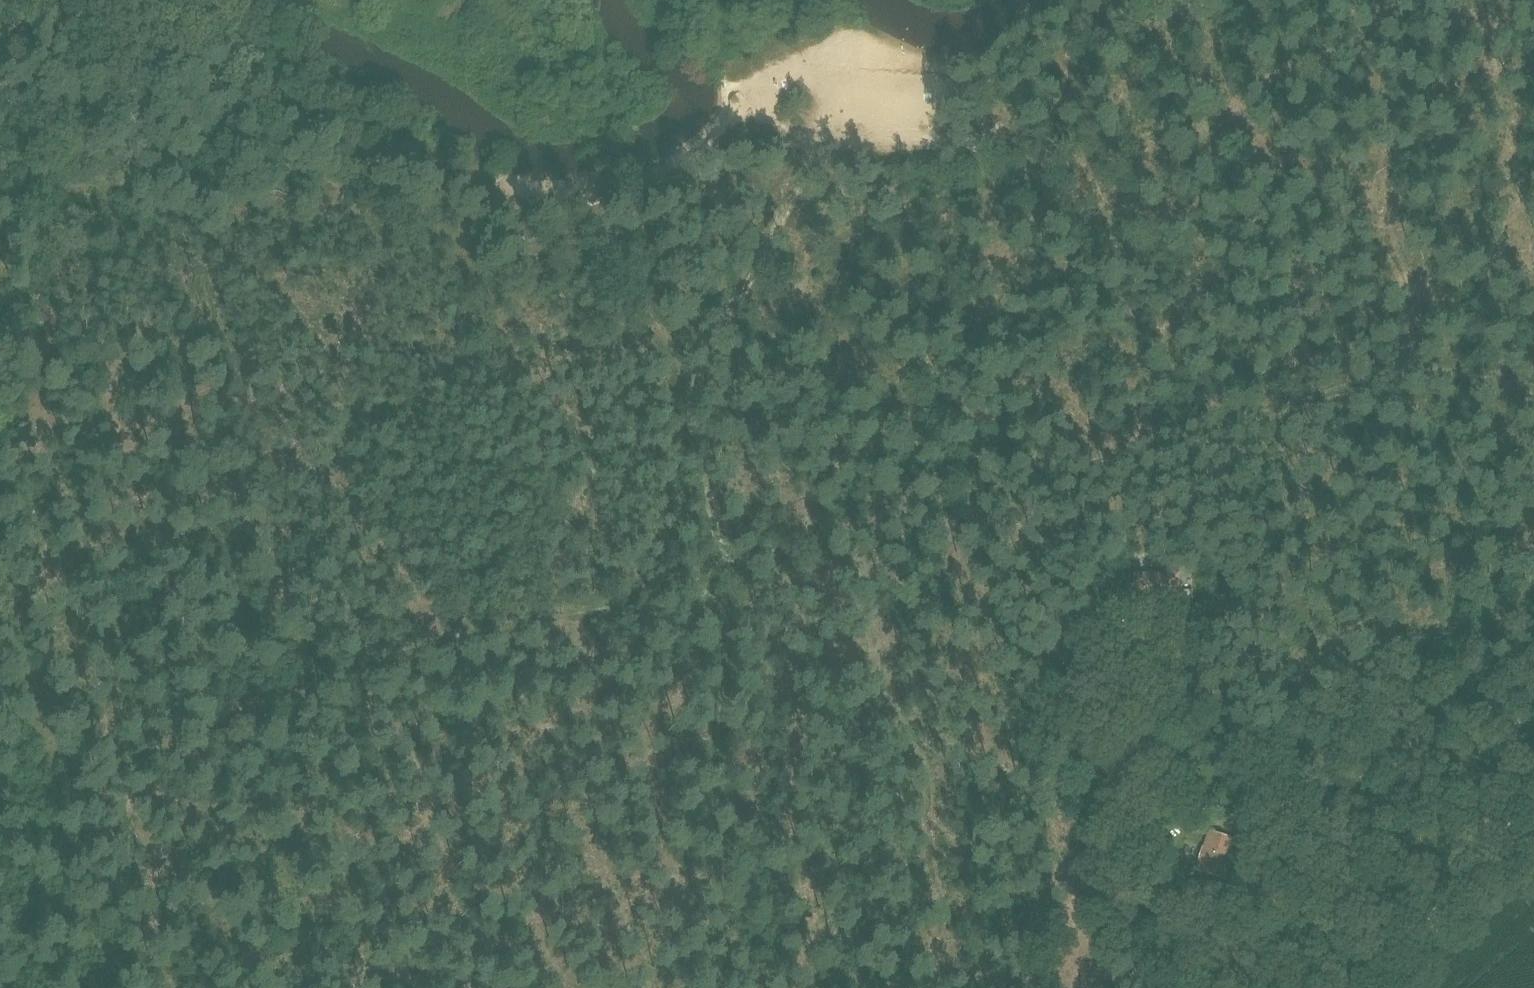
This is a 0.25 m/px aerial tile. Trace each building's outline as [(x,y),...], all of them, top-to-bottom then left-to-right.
[(1166,575),(1136,575),(1136,596),(1139,596),(1139,609),(1156,609),(1156,596),(1178,596),(1178,575),(1169,575),(1169,573),(1166,573),(1166,575)] [(1211,832),(1198,869),(1219,876),(1232,839),(1211,832)]
